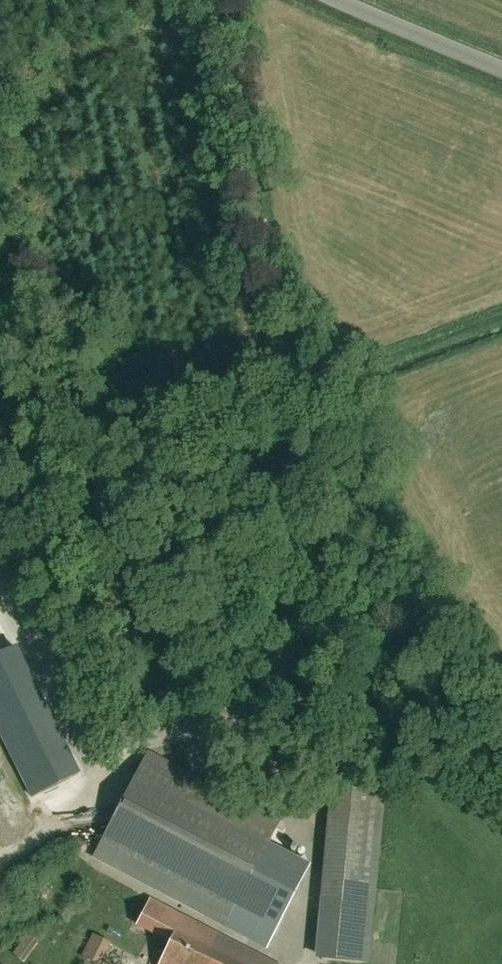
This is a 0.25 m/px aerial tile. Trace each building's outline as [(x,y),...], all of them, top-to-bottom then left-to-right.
[(0,656),(0,719),(41,795),(87,770),(19,645),(0,656)] [(146,757),(95,855),(262,942),(302,866),(265,846),(277,825),(146,757)] [(366,963),(374,872),(329,867),(321,959),(366,963)] [(150,900),(137,925),(170,943),(159,963),(272,963),(150,900)] [(111,943),(92,934),(81,956),(96,963),(101,963),(111,943)]
